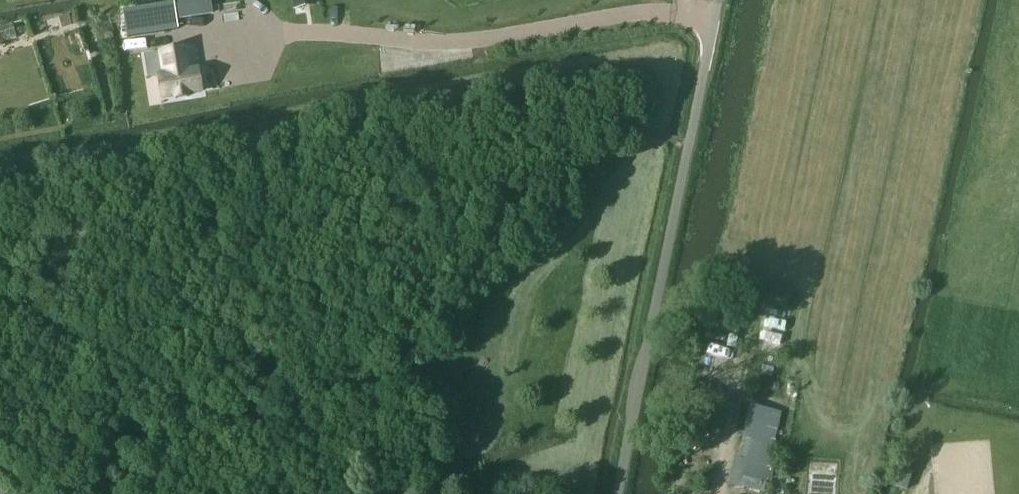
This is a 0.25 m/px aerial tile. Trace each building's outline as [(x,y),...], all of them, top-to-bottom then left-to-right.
[(295,10),(316,6),(315,0),(293,0),(295,10)] [(173,4),(123,12),(127,38),(177,29),(173,4)] [(161,75),(157,76),(161,99),(165,99),(173,98),(174,97),(174,100),(190,98),(189,96),(189,95),(192,94),(202,93),(198,69),(192,70),(191,70),(191,69),(188,48),(159,52),(162,74),(163,75),(161,75)] [(745,439),(741,459),(769,465),(773,446),(745,439)]
